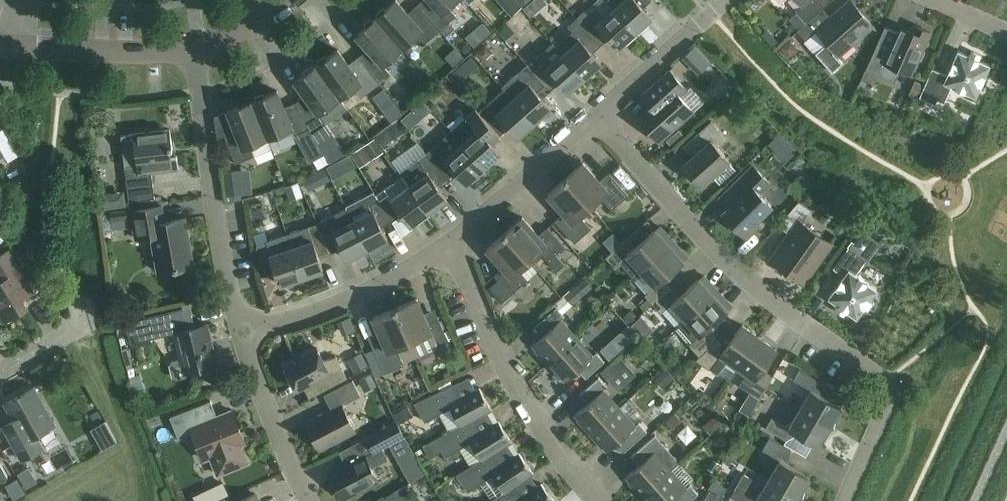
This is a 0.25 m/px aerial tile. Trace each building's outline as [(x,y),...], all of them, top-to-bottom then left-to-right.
[(402,46),(415,35),(423,44),(439,29),(419,7),(410,15),(397,0),(394,0),(376,17),(402,46)] [(454,0),(427,0),(419,7),(439,29),(445,36),(455,27),(449,21),(456,15),(448,6),(454,0)] [(613,8),(635,32),(651,17),(643,7),(651,0),(607,0),(613,8)] [(810,18),(823,6),(817,0),(799,0),(802,3),(795,9),(806,21),(806,22),(810,18)] [(806,21),(797,29),(806,39),(817,29),(826,40),(813,51),(831,71),(844,60),(839,54),(872,24),(850,0),(849,0),(819,27),(810,18),(806,22),(806,21)] [(618,47),(635,32),(613,8),(604,16),(595,7),(589,13),(585,9),(576,17),(584,26),(601,45),(609,37),(618,47)] [(382,64),(402,46),(376,17),(356,34),(370,51),(361,59),(379,83),(390,73),(382,64)] [(522,40),(539,32),(532,17),(515,25),(522,40)] [(592,52),(601,45),(584,26),(576,17),(567,25),(572,30),(556,45),(563,53),(584,77),(601,62),(592,52)] [(898,32),(885,26),(865,69),(894,82),(900,69),(911,74),(918,58),(921,59),(925,51),(922,50),(930,31),(913,24),(910,30),(901,26),(898,32)] [(534,71),(550,90),(559,82),(568,92),(584,77),(563,53),(556,45),(553,41),(536,56),(542,63),(534,71)] [(517,63),(507,47),(496,54),(506,70),(517,63)] [(360,97),(379,83),(361,59),(350,67),(337,49),(316,65),(339,97),(353,87),(360,97)] [(990,64),(958,50),(947,74),(932,68),(919,96),(935,103),(937,99),(944,102),(951,85),(975,96),(990,64)] [(509,93),(512,98),(534,122),(551,107),(542,97),(550,90),(534,71),(527,63),(502,86),(504,88),(509,93)] [(307,98),(297,105),(309,128),(311,132),(325,122),(324,121),(345,105),(339,97),(316,65),(294,80),(307,98)] [(686,89),(669,70),(638,97),(648,107),(637,116),(659,140),(692,110),(679,95),(686,89)] [(597,77),(572,89),(576,99),(602,88),(597,77)] [(478,110),(500,135),(508,127),(517,137),(534,122),(512,98),(509,93),(504,88),(478,110)] [(294,134),(309,128),(297,105),(285,110),(277,90),(252,100),(267,137),(271,146),(295,136),(294,134)] [(267,137),(252,100),(213,115),(214,139),(224,134),(235,162),(271,148),(271,146),(267,137)] [(476,108),(451,130),(483,167),(500,152),(491,142),(500,135),(478,110),(476,108)] [(521,135),(528,145),(565,121),(558,110),(521,135)] [(691,138),(700,149),(683,164),(684,166),(682,170),(688,177),(693,176),(700,184),(712,174),(720,184),(735,170),(727,160),(728,159),(717,146),(726,138),(711,120),(691,138)] [(129,201),(155,198),(151,171),(178,168),(177,154),(171,155),(170,148),(172,148),(170,128),(121,134),(129,201)] [(451,130),(426,152),(449,180),(458,172),(467,182),(483,167),(451,130)] [(439,187),(449,180),(426,152),(400,171),(402,174),(410,185),(428,211),(447,198),(439,187)] [(565,177),(590,205),(600,196),(612,209),(628,194),(608,172),(599,180),(583,161),(565,177)] [(717,200),(726,209),(723,212),(746,235),(758,222),(756,220),(771,204),(760,193),(770,183),(753,165),(717,200)] [(410,185),(402,174),(375,193),(379,199),(392,221),(403,213),(410,224),(428,211),(410,185)] [(590,205),(565,177),(547,193),(564,212),(555,220),(574,242),(591,227),(579,214),(590,205)] [(352,220),(367,248),(387,238),(381,226),(392,221),(379,199),(369,204),(372,209),(352,220)] [(425,243),(442,233),(436,224),(459,211),(453,200),(413,223),(425,243)] [(777,225),(789,233),(771,258),(803,282),(831,243),(802,222),(811,209),(799,200),(777,225)] [(151,235),(157,271),(160,270),(164,273),(172,271),(175,268),(193,265),(185,217),(164,221),(161,205),(131,211),(135,238),(151,235)] [(108,211),(110,220),(127,217),(126,208),(108,211)] [(504,232),(529,260),(539,250),(557,270),(564,263),(556,253),(565,246),(547,226),(538,234),(522,216),(504,232)] [(348,259),(367,248),(352,220),(333,230),(330,224),(321,229),(330,253),(341,247),(348,259)] [(319,257),(330,253),(321,229),(317,222),(287,233),(302,277),(323,269),(319,257)] [(629,256),(641,270),(669,245),(673,241),(660,226),(655,230),(654,229),(635,246),(628,237),(606,257),(616,268),(629,256)] [(828,297),(857,317),(877,289),(855,273),(865,260),(867,261),(881,242),(863,230),(850,248),(849,246),(833,268),(844,275),(828,297)] [(518,269),(529,260),(504,232),(486,248),(503,266),(494,274),(511,293),(527,279),(518,269)] [(281,284),(302,277),(287,233),(255,244),(265,275),(276,272),(281,284)] [(645,295),(653,303),(672,287),(664,278),(683,261),(682,260),(686,256),(673,241),(669,245),(641,270),(655,285),(645,295)] [(3,321),(27,307),(22,299),(33,292),(8,249),(0,254),(0,281),(0,316),(3,321)] [(679,295),(672,287),(653,303),(660,312),(671,303),(685,319),(713,294),(717,290),(704,275),(699,279),(698,278),(679,295)] [(713,294),(685,319),(675,328),(699,356),(718,336),(708,327),(727,310),(726,309),(730,305),(717,290),(713,294)] [(395,307),(416,356),(438,347),(437,343),(448,339),(437,315),(426,320),(417,297),(395,307)] [(573,302),(561,309),(568,320),(579,313),(573,302)] [(547,363),(576,337),(561,319),(564,316),(556,306),(532,328),(540,337),(532,344),(536,348),(535,349),(547,363)] [(184,316),(182,307),(149,315),(150,322),(125,328),(128,343),(175,332),(180,357),(174,358),(170,364),(172,375),(178,379),(187,377),(192,370),(216,365),(206,323),(193,326),(190,315),(184,316)] [(395,307),(373,316),(382,339),(371,343),(384,373),(404,364),(403,362),(416,356),(395,307)] [(642,339),(661,321),(655,315),(636,333),(642,339)] [(728,359),(738,366),(759,336),(742,324),(727,344),(718,336),(699,356),(697,359),(717,374),(728,359)] [(777,349),(759,336),(738,366),(746,373),(738,384),(759,399),(772,377),(762,370),(777,349)] [(576,337),(547,363),(559,376),(561,375),(564,380),(577,368),(585,377),(604,360),(596,351),(592,355),(576,337)] [(284,365),(296,388),(318,377),(324,389),(347,377),(335,355),(324,361),(317,347),(284,365)] [(637,368),(649,356),(641,347),(629,360),(637,368)] [(800,408),(833,427),(834,427),(838,412),(841,406),(814,391),(820,380),(799,368),(793,379),(810,389),(800,408)] [(590,433),(619,407),(603,389),(607,386),(599,376),(580,393),(588,402),(575,414),(579,418),(578,419),(590,433)] [(319,448),(355,430),(342,405),(360,395),(352,379),(324,394),(331,410),(306,423),(319,448)] [(473,419),(491,408),(479,387),(459,398),(451,384),(414,402),(424,421),(437,414),(447,431),(460,424),(460,425),(473,418),(473,419)] [(54,424),(33,387),(5,402),(13,417),(1,424),(21,459),(43,446),(36,434),(54,424)] [(241,444),(245,442),(232,409),(217,415),(210,399),(169,416),(178,438),(193,432),(204,459),(213,455),(220,473),(248,461),(241,444)] [(619,407),(590,433),(602,447),(603,446),(607,450),(615,443),(623,452),(647,431),(639,421),(635,425),(619,407)] [(833,428),(833,427),(800,408),(789,427),(771,417),(765,428),(786,440),(792,429),(819,445),(822,439),(833,428)] [(494,452),(512,441),(499,420),(480,431),(473,419),(473,418),(460,425),(460,424),(447,431),(421,445),(428,457),(441,450),(445,457),(470,441),(481,459),(493,451),(494,452)] [(712,433),(728,449),(742,436),(726,419),(712,433)] [(768,478),(802,498),(803,497),(807,482),(810,476),(783,461),(790,448),(770,436),(762,449),(779,459),(768,478)] [(372,451),(365,437),(344,448),(351,462),(329,473),(342,498),(378,479),(371,466),(387,458),(381,446),(372,451)] [(670,469),(671,470),(680,462),(663,443),(658,448),(650,439),(631,455),(639,464),(626,476),(630,480),(629,482),(641,495),(670,469)] [(456,474),(468,491),(492,475),(504,491),(504,492),(516,483),(516,484),(533,472),(519,451),(502,463),(494,452),(493,451),(481,459),(456,474)] [(424,473),(417,459),(401,467),(409,481),(424,473)] [(641,495),(646,500),(671,500),(689,500),(698,493),(690,484),(686,487),(671,470),(670,469),(641,495)] [(802,498),(768,478),(762,490),(757,487),(760,482),(744,473),(730,496),(740,500),(761,500),(762,500),(764,500),(799,500),(802,499),(802,498)] [(541,482),(525,495),(516,484),(516,483),(504,492),(504,491),(489,500),(556,500),(541,482)] [(409,492),(404,485),(384,497),(386,500),(406,500),(409,492)] [(255,493),(238,500),(259,500),(255,493)]
